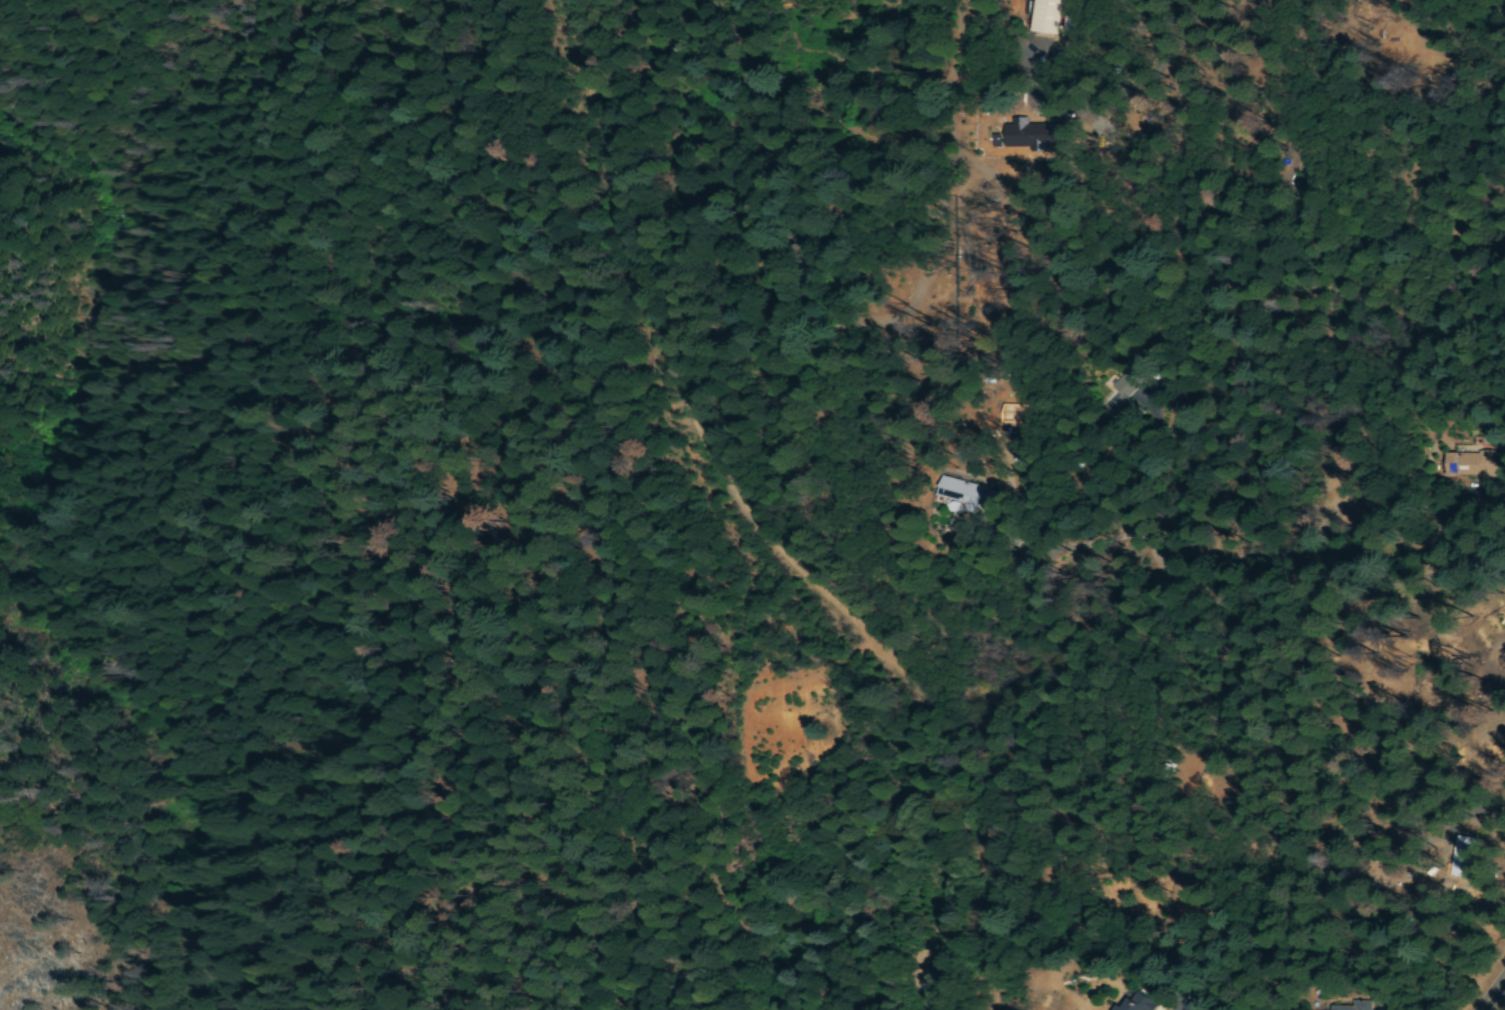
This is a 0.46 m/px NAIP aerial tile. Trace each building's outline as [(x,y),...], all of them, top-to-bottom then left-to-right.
[(1003,492),(939,480),(936,500),(962,505),(960,513),(977,516),(978,509),(999,513),(1003,492)]
